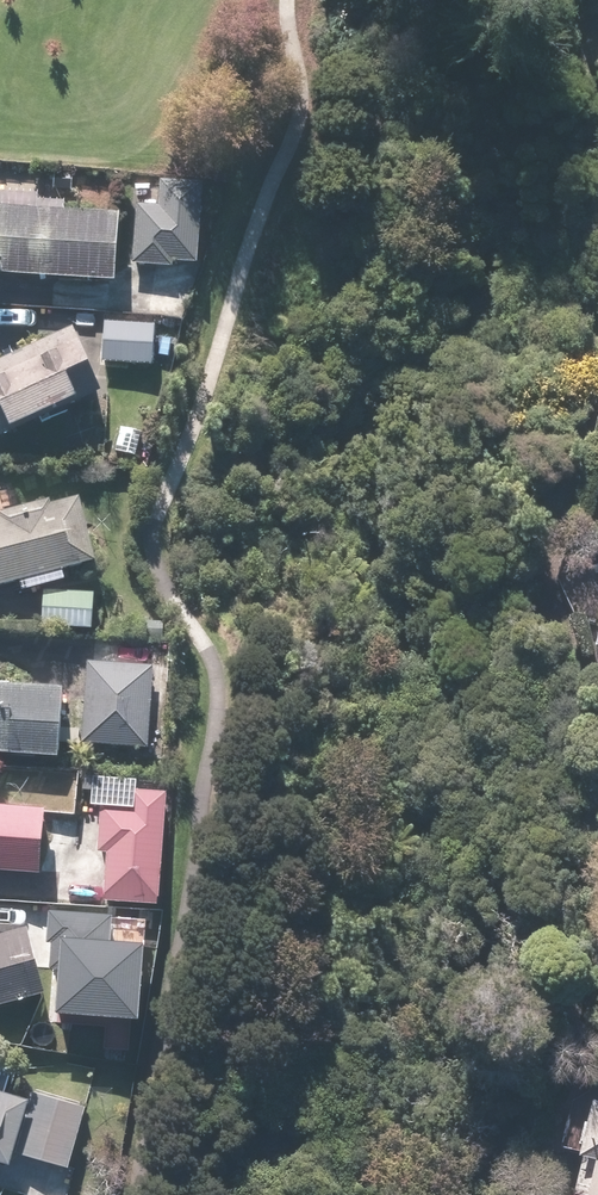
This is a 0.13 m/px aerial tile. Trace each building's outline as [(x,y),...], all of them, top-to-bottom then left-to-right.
[(172,269),(172,266),(196,267),(201,185),(158,182),(156,208),(135,206),(130,267),(172,269)] [(118,216),(0,208),(0,278),(113,286),(118,216)] [(152,327),(102,323),(99,364),(150,368),(152,327)] [(0,362),(0,438),(99,393),(71,330),(0,362)] [(0,513),(0,587),(93,565),(77,499),(50,506),(48,501),(0,513)] [(91,593),(43,592),(42,631),(90,632),(91,593)] [(156,667),(86,662),(81,749),(150,753),(156,667)] [(58,756),(61,691),(0,687),(0,753),(58,756)] [(135,810),(99,808),(97,854),(105,855),(102,904),(158,907),(164,797),(136,796),(135,810)] [(0,806),(0,871),(40,873),(43,808),(0,806)] [(23,931),(0,938),(0,1004),(40,992),(23,931)] [(34,1088),(29,1102),(0,1093),(0,1169),(5,1171),(12,1152),(65,1171),(87,1106),(34,1088)] [(591,1105),(572,1194),(597,1194),(597,1107),(591,1105)]
